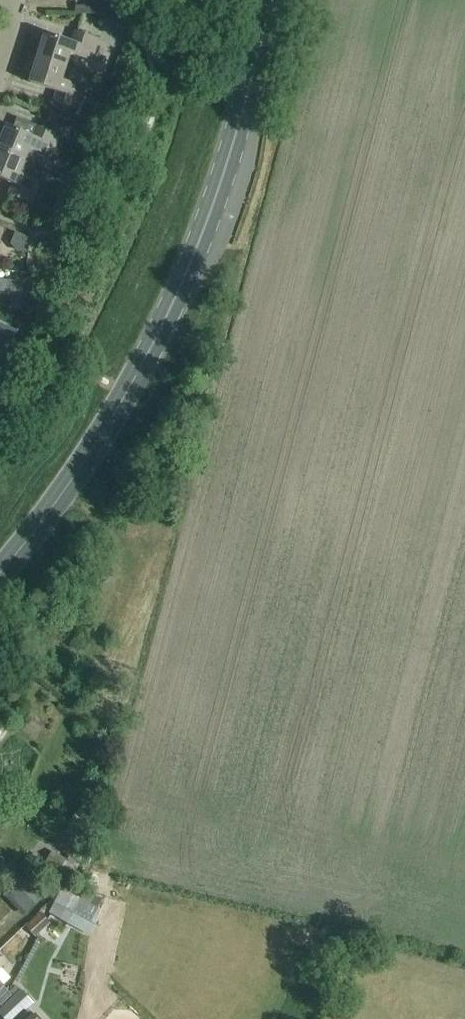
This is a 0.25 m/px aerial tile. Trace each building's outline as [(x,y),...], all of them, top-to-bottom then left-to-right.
[(128,18),(112,17),(111,32),(127,33),(128,18)] [(72,43),(45,34),(38,58),(30,56),(66,68),(71,55),(91,62),(98,39),(76,32),(72,43)] [(66,68),(30,56),(25,72),(33,74),(30,84),(57,92),(53,103),(76,110),(83,87),(62,80),(66,68)] [(87,120),(91,129),(102,123),(98,114),(87,120)] [(0,143),(0,151),(33,165),(38,152),(51,157),(60,136),(18,118),(13,129),(7,126),(0,143)] [(13,185),(9,196),(31,205),(41,182),(28,177),(33,165),(0,151),(0,179),(13,185)] [(56,229),(67,204),(57,199),(45,224),(56,229)] [(14,241),(13,246),(17,250),(22,251),(26,247),(27,242),(23,238),(18,237),(14,241)] [(3,278),(1,294),(23,296),(24,280),(3,278)] [(8,351),(17,331),(0,324),(0,347),(8,351)] [(0,715),(0,739),(13,727),(1,714),(0,715)] [(13,900),(22,909),(37,893),(20,877),(7,889),(15,899),(13,900)] [(83,882),(66,916),(93,929),(109,896),(83,882)] [(50,925),(40,914),(26,927),(36,938),(50,925)] [(0,991),(0,1005),(1,1006),(13,995),(4,986),(0,991)] [(3,1018),(18,1018),(33,1004),(20,990),(0,1009),(0,1016),(3,1018)]
